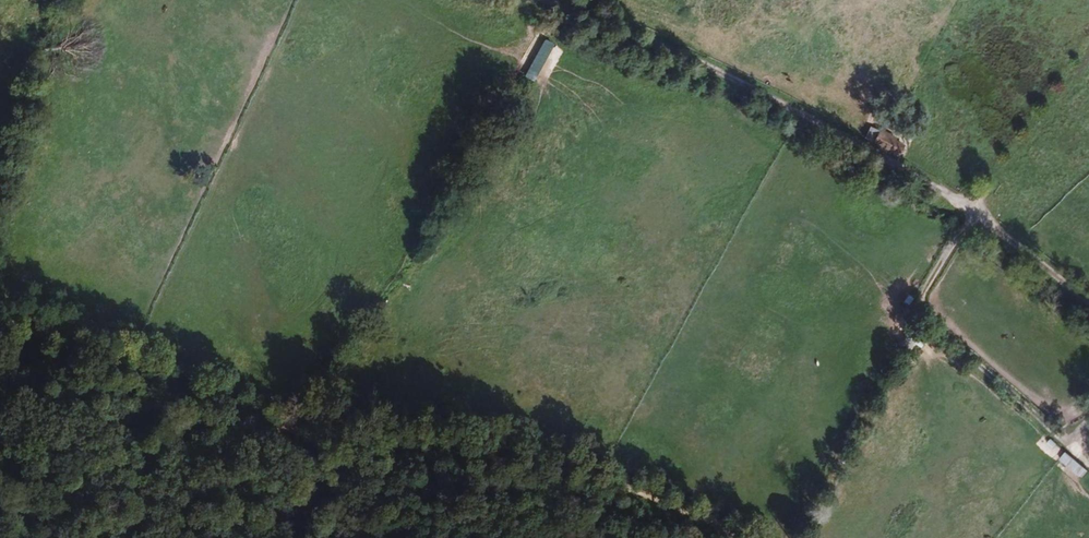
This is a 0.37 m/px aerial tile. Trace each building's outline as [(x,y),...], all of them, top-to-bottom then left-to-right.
[(517,68),(526,72),(543,40),(534,35),(517,68)] [(544,87),(564,50),(545,39),(525,77),(544,87)] [(874,143),(899,157),(906,144),(881,131),(874,143)] [(908,352),(916,344),(907,336),(900,343),(908,352)] [(1087,471),(1065,452),(1058,460),(1080,479),(1087,471)]
